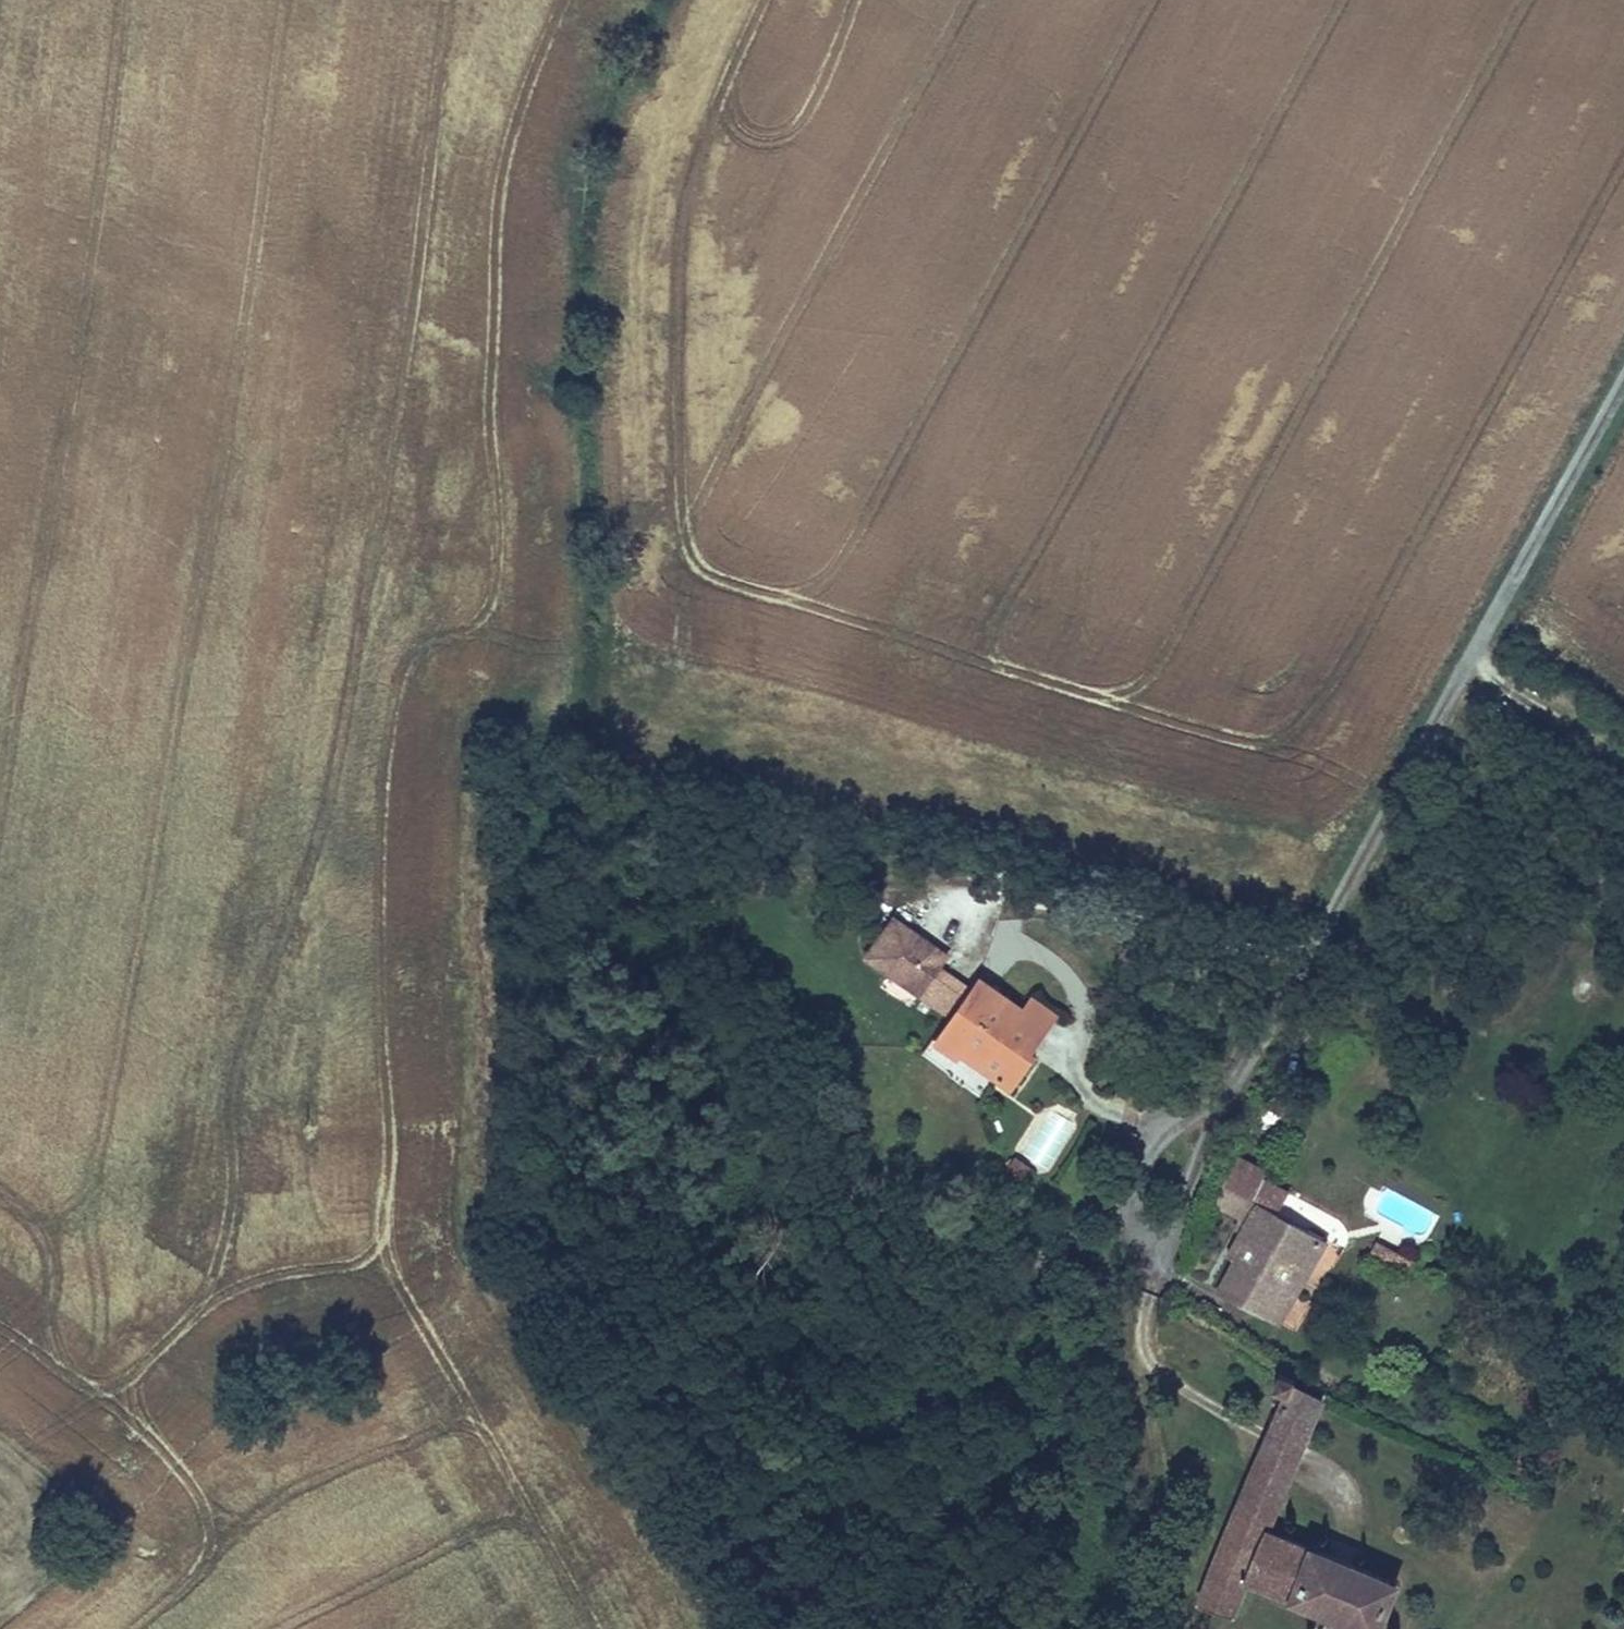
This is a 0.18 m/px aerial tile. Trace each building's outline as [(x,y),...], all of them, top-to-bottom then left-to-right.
[(1030,1060),(1024,1056),(1053,1017),(1032,1000),(1020,1013),(976,979),(929,1043),(951,1059),(953,1056),(986,1082),(989,1079),(1006,1093),(1030,1060)] [(1221,1187),(1249,1205),(1288,1138),(1293,1140),(1311,1110),(1278,1092),(1221,1187)] [(1220,1294),(1272,1324),(1320,1243),(1255,1206),(1224,1258),(1235,1264),(1220,1294)] [(1298,1294),(1282,1321),(1296,1329),(1311,1302),(1298,1294)] [(1261,1534),(1317,1400),(1290,1390),(1293,1382),(1277,1374),(1269,1393),(1282,1398),(1196,1606),(1228,1619),(1243,1584),(1355,1628),(1374,1628),(1392,1589),(1261,1534)]
